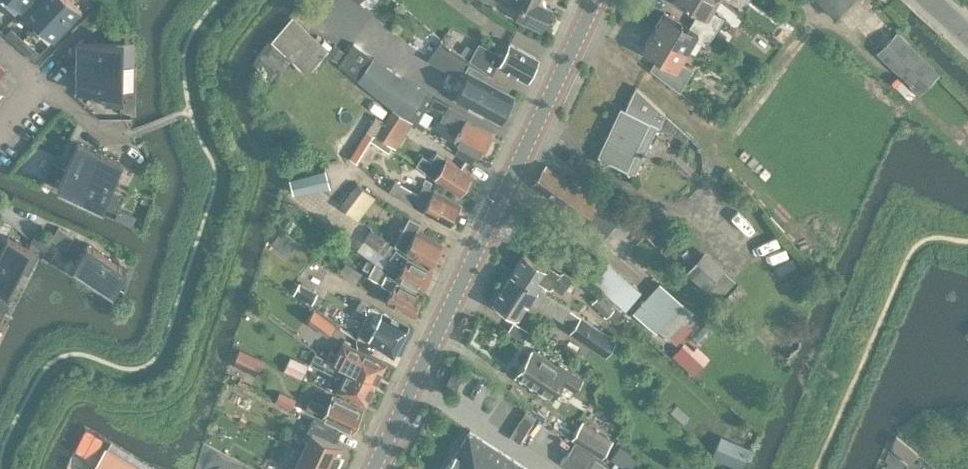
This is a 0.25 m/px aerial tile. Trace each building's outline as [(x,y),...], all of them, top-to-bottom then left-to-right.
[(37,22),(58,0),(28,0),(22,7),(37,22)] [(37,22),(54,38),(78,12),(76,10),(68,3),(71,0),(58,0),(37,22)] [(521,3),(520,5),(521,5),(516,17),(540,28),(550,5),(545,3),(544,1),(543,0),(514,0),(521,3)] [(693,18),(715,31),(723,17),(710,9),(716,0),(680,0),(698,10),(693,18)] [(834,15),(850,0),(821,0),(834,15)] [(81,19),(89,26),(101,13),(94,6),(81,19)] [(664,11),(653,29),(687,49),(693,38),(706,45),(715,31),(693,18),(689,26),(664,11)] [(254,63),(272,80),(291,59),(307,74),(330,50),(292,14),(272,41),(270,39),(254,63)] [(5,34),(17,44),(22,38),(11,27),(5,34)] [(687,49),(653,29),(642,47),(667,62),(662,70),(684,83),(692,68),(680,61),(687,49)] [(876,51),(919,93),(939,73),(896,31),(876,51)] [(22,38),(17,44),(29,54),(34,48),(22,38)] [(76,39),(76,64),(123,65),(123,40),(76,39)] [(468,59),(491,74),(497,64),(526,80),(538,58),(509,42),(502,54),(478,41),(468,59)] [(335,44),(328,54),(338,61),(345,51),(335,44)] [(415,123),(432,95),(394,71),(372,56),(356,78),(378,96),(393,107),(411,121),(415,123)] [(464,79),(455,96),(498,119),(500,117),(504,117),(509,108),(506,104),(512,94),(485,79),(488,74),(468,63),(461,77),(464,79)] [(123,65),(76,64),(75,89),(123,90),(123,65)] [(688,133),(665,113),(635,86),(625,108),(619,105),(619,106),(621,107),(599,154),(597,153),(596,154),(599,156),(602,163),(610,161),(626,169),(628,173),(632,171),(634,172),(643,154),(645,155),(646,151),(644,151),(657,125),(686,139),(688,133)] [(105,105),(123,106),(123,95),(105,95),(105,105)] [(434,96),(429,103),(444,111),(440,119),(459,129),(454,140),(460,143),(454,151),(471,163),(477,152),(481,154),(492,132),(466,118),(468,114),(448,104),(434,96)] [(411,121),(393,107),(383,129),(379,137),(392,145),(395,147),(411,121)] [(377,126),(370,122),(365,129),(373,133),(377,126)] [(383,129),(377,126),(373,133),(379,137),(383,129)] [(373,133),(365,129),(349,156),(355,161),(369,140),(373,133)] [(379,137),(373,133),(369,140),(387,152),(392,145),(379,137)] [(58,183),(80,193),(100,150),(78,140),(58,183)] [(100,150),(80,193),(103,204),(123,161),(100,150)] [(424,170),(434,176),(459,192),(471,173),(436,151),(431,159),(422,154),(416,163),(424,169),(424,170)] [(44,176),(53,181),(61,165),(51,160),(44,176)] [(288,174),(294,195),(331,185),(325,164),(288,174)] [(533,181),(532,183),(563,205),(559,210),(581,225),(586,228),(602,240),(610,229),(620,216),(619,216),(599,198),(599,199),(597,201),(545,164),(538,175),(537,176),(533,181)] [(395,179),(389,187),(403,198),(403,199),(448,223),(459,202),(423,183),(416,195),(413,193),(413,192),(395,179)] [(357,182),(340,205),(353,214),(370,192),(357,182)] [(107,206),(117,211),(119,207),(124,194),(115,190),(107,206)] [(117,211),(114,218),(132,226),(137,215),(119,207),(117,211)] [(394,243),(405,249),(431,263),(432,260),(436,258),(438,254),(437,251),(442,242),(417,229),(420,222),(409,215),(394,243)] [(57,225),(50,237),(65,247),(73,235),(57,225)] [(383,267),(389,257),(402,265),(397,275),(422,288),(432,268),(407,255),(380,236),(370,228),(356,248),(383,267)] [(31,238),(45,250),(52,241),(37,230),(31,238)] [(8,289),(19,268),(28,272),(39,251),(29,246),(7,235),(0,249),(0,285),(8,289)] [(73,263),(113,289),(127,268),(87,242),(73,263)] [(686,271),(718,299),(736,278),(704,250),(686,271)] [(523,253),(511,272),(537,287),(542,279),(561,291),(571,275),(551,263),(547,268),(523,253)] [(579,267),(625,306),(639,291),(616,272),(613,275),(590,255),(579,267)] [(337,270),(356,283),(361,274),(342,262),(337,270)] [(368,274),(381,282),(392,288),(386,300),(412,313),(422,293),(396,279),(375,263),(368,274)] [(537,287),(511,272),(493,301),(518,317),(530,298),(562,318),(566,312),(577,319),(580,314),(537,287)] [(659,281),(632,310),(655,332),(658,329),(669,339),(676,332),(685,321),(692,314),(681,304),(682,302),(659,281)] [(298,282),(292,292),(310,302),(316,293),(298,282)] [(737,282),(726,295),(732,300),(743,288),(737,282)] [(4,311),(10,303),(0,296),(0,309),(4,311)] [(355,307),(368,313),(358,332),(391,354),(392,354),(394,353),(404,334),(403,331),(407,322),(360,298),(355,307)] [(312,306),(305,317),(327,334),(335,323),(312,306)] [(685,321),(676,332),(681,337),(691,327),(685,321)] [(684,340),(672,353),(693,373),(705,360),(692,348),(684,340)] [(256,370),(262,359),(239,348),(234,360),(256,370)] [(515,373),(552,396),(561,381),(575,390),(583,378),(558,362),(557,364),(531,348),(515,373)] [(336,354),(332,361),(332,362),(374,384),(379,375),(381,375),(385,367),(384,365),(385,362),(358,349),(351,361),(336,354)] [(332,362),(332,361),(322,356),(314,352),(309,362),(317,365),(339,376),(340,374),(344,376),(338,388),(365,402),(367,399),(369,399),(372,394),(370,392),(374,384),(332,362)] [(283,369),(302,378),(309,363),(290,354),(283,369)] [(279,391),(275,400),(290,407),(294,398),(279,391)] [(305,406),(322,415),(322,416),(352,430),(362,408),(332,394),(327,405),(309,396),(305,406)] [(526,407),(513,430),(523,435),(536,412),(526,407)] [(307,439),(302,450),(335,466),(340,454),(339,453),(343,445),(334,441),(339,430),(313,417),(303,437),(307,439)] [(579,424),(571,436),(602,456),(612,439),(602,432),(599,437),(579,424)] [(470,430),(445,468),(530,468),(470,430)] [(720,434),(711,456),(740,468),(750,447),(720,434)] [(895,435),(890,446),(909,462),(917,453),(895,435)] [(559,461),(570,468),(584,468),(594,455),(574,441),(559,461)] [(619,443),(610,457),(622,465),(629,455),(631,452),(619,443)] [(94,468),(141,468),(107,448),(94,468)] [(302,450),(297,461),(292,459),(288,468),(333,468),(335,466),(302,450)] [(584,468),(613,468),(594,455),(584,468)] [(622,465),(628,468),(629,468),(635,460),(629,455),(622,465)]
